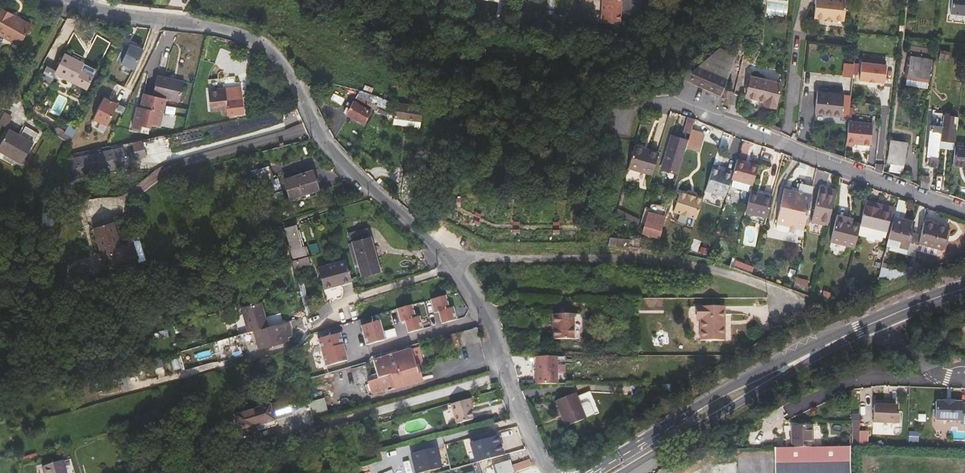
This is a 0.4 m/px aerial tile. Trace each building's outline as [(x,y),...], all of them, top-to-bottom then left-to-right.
[(623,0),(604,0),(603,24),(622,24),(623,0)] [(813,18),(825,19),(825,18),(832,18),(832,19),(843,20),(845,0),(815,0),(813,18)] [(947,13),(964,15),(964,0),(949,0),(947,13)] [(1,8),(0,10),(21,22),(22,20),(1,8)] [(31,25),(22,20),(21,22),(0,10),(0,35),(19,46),(31,25)] [(567,24),(568,15),(549,14),(549,22),(567,24)] [(121,64),(133,70),(142,50),(130,44),(121,64)] [(720,48),(685,79),(721,95),(736,56),(720,48)] [(939,60),(949,61),(950,52),(940,51),(939,60)] [(81,70),(77,68),(81,62),(64,53),(55,71),(47,66),(41,78),(55,85),(59,76),(87,90),(94,76),(81,70)] [(910,58),(907,79),(928,83),(931,62),(910,58)] [(875,82),(884,83),(886,65),(861,62),(859,80),(868,81),(868,82),(875,82)] [(180,102),(184,81),(157,76),(152,95),(143,94),(140,107),(137,107),(132,128),(140,130),(141,126),(149,128),(150,124),(159,126),(166,99),(180,102)] [(750,76),(745,97),(763,101),(762,106),(776,108),(781,83),(750,76)] [(244,114),(241,91),(237,92),(236,88),(225,89),(209,90),(211,110),(227,109),(228,109),(229,116),(244,114)] [(358,93),(359,94),(375,103),(378,98),(360,89),(359,91),(358,93)] [(817,92),(815,114),(842,117),(844,94),(817,92)] [(359,94),(356,98),(372,107),(375,103),(359,94)] [(377,111),(387,115),(393,102),(383,98),(382,99),(379,97),(378,98),(375,103),(380,105),(377,111)] [(106,126),(117,105),(104,98),(93,120),(106,126)] [(354,102),(347,115),(364,124),(371,111),(354,102)] [(396,103),(394,118),(422,122),(423,106),(396,103)] [(6,128),(13,117),(6,112),(0,123),(0,125),(6,128)] [(955,116),(943,114),(942,126),(940,141),(955,143),(956,130),(953,129),(955,116)] [(683,128),(691,130),(692,129),(695,119),(687,116),(683,128)] [(869,145),(871,123),(848,121),(846,145),(854,146),(854,144),(869,145)] [(942,126),(930,124),(926,157),(930,158),(929,167),(937,168),(940,141),(942,126)] [(39,134),(25,126),(20,135),(9,129),(0,144),(0,152),(21,164),(39,134)] [(64,140),(67,135),(57,127),(53,133),(64,140)] [(688,140),(686,148),(699,152),(704,133),(692,129),(691,130),(688,140)] [(69,144),(72,138),(67,135),(64,140),(69,144)] [(686,148),(688,140),(672,136),(662,170),(678,175),(686,148)] [(887,140),(884,169),(902,172),(906,143),(887,140)] [(132,158),(142,156),(139,142),(129,144),(132,158)] [(634,146),(628,168),(652,175),(659,153),(634,146)] [(954,146),(953,166),(964,167),(963,168),(964,168),(964,148),(964,147),(954,146)] [(124,168),(120,149),(68,161),(72,179),(89,175),(88,170),(96,168),(98,174),(124,168)] [(758,165),(737,159),(734,170),(732,179),(753,185),(758,165)] [(270,202),(284,198),(278,178),(274,179),(269,166),(251,172),(255,184),(263,182),(270,202)] [(725,170),(719,169),(713,167),(705,190),(727,196),(732,179),(734,170),(725,168),(725,170)] [(318,189),(312,171),(284,180),(290,198),(318,189)] [(929,177),(921,175),(920,186),(928,188),(929,177)] [(799,190),(812,193),(814,186),(814,185),(801,182),(799,190)] [(811,199),(816,200),(819,188),(814,186),(812,193),(811,199)] [(799,190),(785,187),(777,221),(804,228),(811,199),(812,193),(799,190)] [(836,192),(819,188),(816,200),(811,222),(828,226),(836,192)] [(751,191),(745,212),(767,218),(773,197),(751,191)] [(674,211),(696,219),(702,199),(697,197),(695,194),(689,192),(686,194),(680,192),(674,211)] [(866,197),(866,200),(893,207),(894,204),(866,197)] [(906,200),(898,197),(895,209),(903,211),(906,200)] [(860,223),(860,225),(887,231),(893,207),(866,200),(860,223)] [(651,203),(642,233),(659,238),(662,229),(661,229),(665,216),(657,214),(658,210),(659,205),(651,203)] [(903,211),(895,209),(893,216),(902,218),(903,211)] [(860,223),(853,221),(846,219),(847,217),(836,215),(830,241),(854,247),(860,225),(860,223)] [(886,244),(907,249),(906,253),(915,255),(918,243),(919,241),(910,238),(914,221),(902,218),(893,216),(886,244)] [(919,241),(918,243),(942,250),(948,227),(924,220),(919,241)] [(121,246),(113,223),(93,228),(105,266),(124,260),(125,262),(138,258),(133,242),(121,246)] [(306,255),(302,238),(299,239),(295,225),(284,228),(293,258),(306,255)] [(351,243),(369,238),(367,228),(348,233),(351,243)] [(630,239),(610,237),(608,245),(629,247),(630,239)] [(373,250),(369,238),(351,243),(349,243),(356,270),(361,269),(362,274),(362,275),(379,271),(375,259),(370,260),(368,251),(373,250)] [(312,240),(309,241),(313,255),(320,253),(316,239),(312,240)] [(874,267),(880,269),(881,267),(882,263),(885,249),(879,248),(874,267)] [(293,270),(309,265),(306,257),(291,261),(293,270)] [(351,281),(346,259),(317,268),(323,289),(351,281)] [(734,266),(752,272),(754,267),(735,261),(734,266)] [(880,269),(876,284),(911,273),(913,266),(893,269),(886,268),(885,268),(881,267),(880,269)] [(796,277),(793,290),(808,293),(810,280),(796,277)] [(445,296),(431,300),(434,313),(437,313),(439,312),(442,324),(456,320),(453,308),(449,309),(445,296)] [(268,327),(261,303),(241,308),(249,332),(254,330),(268,327)] [(412,306),(397,310),(401,323),(404,322),(405,322),(408,334),(423,329),(419,317),(415,318),(412,306)] [(725,307),(696,307),(696,320),(700,320),(700,341),(725,341),(725,307)] [(554,339),(573,340),(573,314),(552,314),(552,324),(554,324),(554,329),(554,339)] [(582,340),(582,337),(582,319),(582,314),(573,314),(573,340),(582,340)] [(284,337),(292,335),(288,321),(268,327),(254,330),(259,348),(285,342),(284,337)] [(380,322),(361,327),(365,339),(367,346),(385,341),(380,322)] [(459,333),(462,347),(482,343),(478,329),(459,333)] [(340,333),(318,339),(326,366),(348,360),(346,354),(342,340),(340,333)] [(223,361),(243,355),(237,335),(217,341),(223,361)] [(784,345),(779,348),(780,351),(789,346),(787,343),(784,345)] [(363,384),(367,396),(379,393),(378,391),(387,389),(387,392),(421,382),(417,367),(423,365),(417,347),(370,361),(376,380),(363,384)] [(557,356),(536,356),(536,383),(557,383),(557,356)] [(576,393),(555,401),(566,427),(599,414),(590,392),(577,397),(576,393)] [(325,399),(310,403),(315,422),(330,418),(325,399)] [(472,420),(468,406),(471,405),(470,399),(450,405),(457,424),(472,420)] [(936,401),(935,421),(961,421),(961,425),(964,425),(964,404),(961,404),(961,402),(955,402),(955,401),(943,400),(943,401),(936,401)] [(270,407),(270,405),(235,415),(240,435),(252,431),(250,426),(254,425),(264,423),(265,428),(294,419),(289,402),(270,407)] [(897,406),(873,405),(873,423),(896,424),(897,406)] [(792,448),(812,448),(811,426),(791,426),(792,448)] [(859,446),(875,446),(875,437),(859,437),(859,446)] [(498,438),(472,445),(477,463),(503,456),(498,438)] [(850,461),(850,447),(812,448),(792,448),(774,449),(774,462),(774,472),(850,472),(850,461)] [(434,451),(411,458),(414,467),(423,464),(426,471),(441,467),(438,459),(425,463),(425,461),(436,458),(434,451)] [(738,457),(729,458),(712,458),(712,472),(738,472),(738,457)] [(411,458),(402,461),(406,472),(416,472),(414,467),(411,458)] [(531,466),(530,463),(529,460),(511,467),(509,461),(492,466),(494,472),(508,472),(512,472),(513,472),(531,466)] [(62,461),(42,466),(44,472),(66,472),(62,461)]
